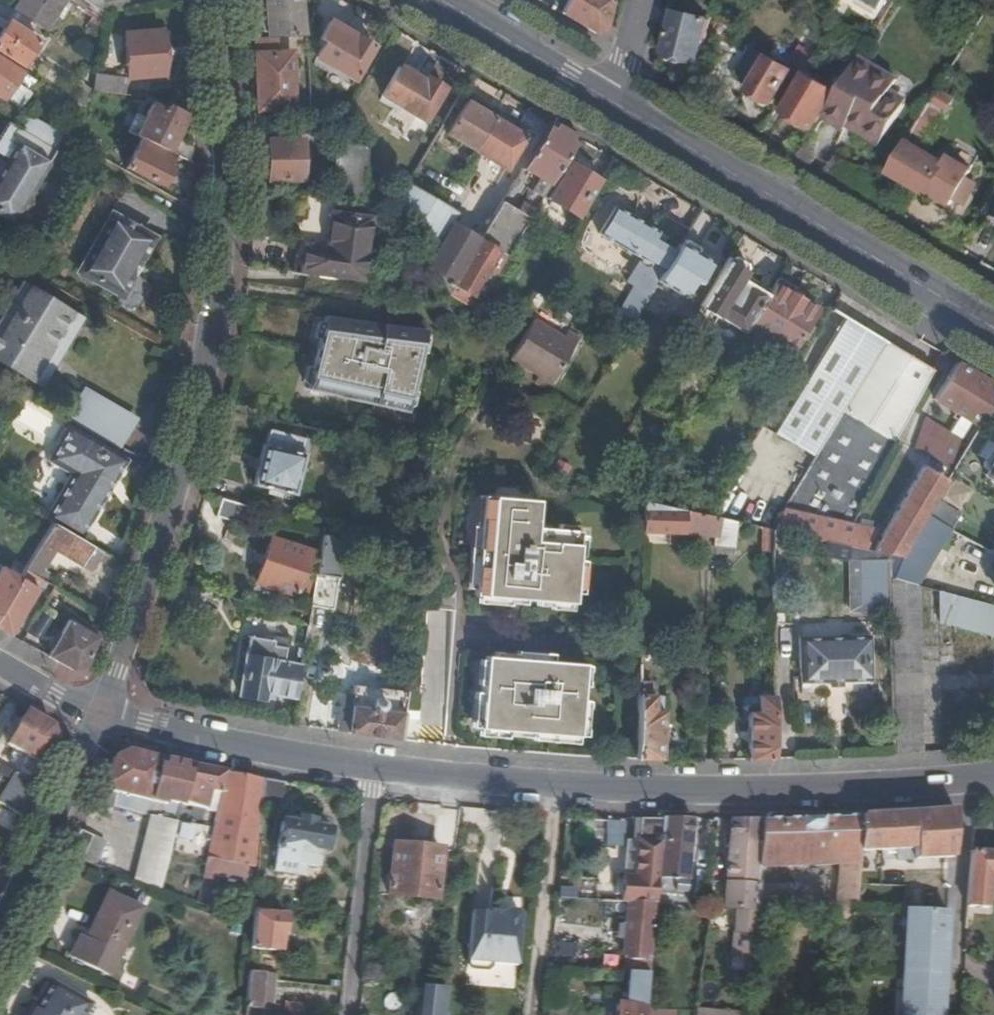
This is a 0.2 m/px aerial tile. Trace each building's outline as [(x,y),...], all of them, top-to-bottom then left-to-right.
[(14,11),(34,24),(44,31),(64,0),(21,0),(14,11)] [(126,0),(87,0),(88,4),(100,12),(127,8),(126,0)] [(304,38),(302,0),(271,0),(272,38),(283,38),(304,38)] [(561,13),(594,33),(607,30),(614,0),(568,0),(561,13)] [(881,9),(886,0),(867,0),(881,9)] [(96,31),(98,11),(89,10),(86,30),(96,31)] [(14,11),(6,22),(8,22),(0,34),(0,52),(21,66),(37,42),(27,35),(34,24),(14,11)] [(709,22),(679,13),(669,52),(672,60),(684,63),(690,60),(700,62),(709,22)] [(319,59),(356,81),(376,48),(332,22),(322,39),(329,43),(319,59)] [(123,33),(124,78),(162,76),(160,31),(123,33)] [(259,38),(259,55),(283,54),(283,38),(272,38),(259,38)] [(261,109),(297,108),(294,54),(283,54),(259,55),(261,109)] [(751,56),(737,80),(751,88),(750,91),(758,96),(757,102),(764,107),(774,104),(793,72),(769,58),(766,65),(751,56)] [(862,56),(826,116),(847,128),(852,121),(884,139),(918,83),(902,74),(899,79),(862,56)] [(0,58),(0,97),(3,100),(22,72),(0,58)] [(386,98),(427,122),(448,89),(429,77),(427,81),(421,78),(421,71),(411,65),(406,69),(403,69),(386,98)] [(812,67),(807,75),(836,93),(847,75),(831,68),(827,76),(812,67)] [(836,93),(807,75),(786,111),(787,119),(797,127),(805,123),(815,129),(836,93)] [(91,91),(123,95),(124,78),(93,76),(91,91)] [(69,104),(82,112),(89,96),(79,89),(69,104)] [(955,99),(941,90),(916,131),(929,139),(955,99)] [(133,132),(140,137),(165,150),(186,115),(166,103),(161,108),(150,102),(133,132)] [(450,135),(477,151),(496,119),(492,116),(494,112),(484,106),(482,109),(470,102),(450,135)] [(496,119),(477,151),(481,153),(471,172),(497,188),(509,170),(511,171),(529,139),(496,119)] [(482,243),(451,293),(479,310),(579,140),(553,124),(482,243)] [(164,165),(171,154),(165,150),(140,137),(124,166),(156,185),(168,167),(164,165)] [(911,140),(892,172),(929,195),(948,163),(911,140)] [(308,182),(307,141),(271,143),(272,183),(308,182)] [(342,148),(337,197),(365,199),(368,170),(370,151),(342,148)] [(44,166),(14,149),(0,173),(0,219),(10,224),(44,166)] [(948,163),(929,195),(953,209),(974,172),(951,158),(948,163)] [(582,219),(604,182),(573,164),(550,201),(582,219)] [(445,205),(412,184),(401,203),(423,242),(445,205)] [(599,230),(614,202),(604,197),(589,225),(599,230)] [(983,209),(993,220),(993,203),(992,200),(983,209)] [(445,205),(423,242),(451,293),(482,243),(455,226),(461,215),(445,205)] [(618,209),(602,235),(643,260),(641,264),(648,268),(663,277),(678,251),(664,243),(666,239),(618,209)] [(310,245),(306,274),(368,282),(375,217),(336,213),(332,248),(310,245)] [(117,296),(151,240),(109,216),(76,272),(117,296)] [(703,250),(685,239),(678,251),(663,277),(657,286),(672,295),(674,291),(685,296),(681,304),(691,309),(709,280),(704,276),(711,263),(700,256),(703,250)] [(731,258),(702,306),(747,333),(750,329),(769,296),(743,281),(749,271),(748,264),(736,257),(731,258)] [(769,296),(750,329),(792,355),(819,311),(796,297),(799,288),(781,276),(769,296)] [(25,287),(19,283),(0,314),(0,328),(25,287)] [(71,315),(25,287),(0,328),(0,366),(25,380),(43,351),(50,354),(71,315)] [(612,321),(630,331),(645,305),(628,295),(612,321)] [(80,319),(71,315),(50,354),(43,351),(25,380),(38,389),(80,319)] [(427,331),(328,317),(327,322),(325,331),(315,375),(312,385),(311,390),(410,411),(427,331)] [(815,457),(883,342),(845,319),(777,435),(815,457)] [(537,383),(551,391),(580,341),(567,334),(563,340),(535,323),(514,360),(541,377),(537,383)] [(815,457),(788,504),(785,509),(853,522),(933,371),(883,342),(815,457)] [(982,425),(993,404),(993,383),(958,362),(937,398),(982,425)] [(79,394),(65,416),(115,447),(129,424),(79,394)] [(915,446),(954,470),(970,444),(930,421),(915,446)] [(78,541),(125,460),(67,426),(44,463),(68,476),(42,519),(50,524),(78,541)] [(297,496),(310,440),(271,431),(269,444),(265,444),(260,461),(259,468),(254,485),(297,496)] [(556,455),(548,470),(564,478),(572,465),(556,455)] [(985,476),(993,481),(993,461),(985,476)] [(875,549),(887,552),(904,555),(937,500),(949,478),(925,464),(887,529),(875,549)] [(479,592),(488,493),(485,493),(475,592),(479,592)] [(537,496),(488,493),(479,592),(576,599),(583,528),(535,525),(537,496)] [(775,496),(758,525),(763,526),(774,528),(785,509),(788,504),(775,496)] [(252,506),(225,498),(219,516),(246,524),(252,506)] [(904,555),(887,552),(888,562),(888,574),(917,581),(958,512),(937,500),(904,555)] [(710,515),(647,502),(647,531),(718,533),(718,543),(751,544),(751,523),(736,520),(718,516),(710,515)] [(721,503),(718,516),(736,520),(739,506),(721,503)] [(774,528),(875,549),(887,529),(853,522),(785,509),(774,528)] [(50,524),(38,544),(37,545),(51,552),(78,569),(81,565),(89,569),(99,553),(78,541),(50,524)] [(774,528),(763,526),(762,549),(774,550),(774,528)] [(21,547),(7,573),(18,579),(23,571),(37,545),(38,544),(21,535),(16,545),(21,547)] [(323,535),(312,605),(333,608),(345,538),(323,535)] [(259,581),(299,593),(311,551),(272,539),(259,581)] [(37,545),(23,571),(44,583),(46,578),(39,573),(51,552),(37,545)] [(888,574),(888,562),(861,561),(861,607),(889,608),(888,574)] [(86,574),(89,569),(81,565),(78,569),(86,574)] [(18,579),(7,573),(0,568),(0,610),(18,579)] [(917,581),(888,574),(889,608),(893,732),(919,731),(917,581)] [(44,583),(52,588),(55,583),(46,578),(44,583)] [(0,610),(0,631),(8,635),(36,590),(18,579),(0,610)] [(936,586),(935,618),(993,637),(993,602),(936,586)] [(65,623),(46,657),(69,670),(85,664),(97,633),(78,622),(75,627),(65,623)] [(872,678),(871,634),(801,636),(802,679),(872,678)] [(267,692),(297,696),(303,661),(285,659),(287,646),(274,644),(274,639),(250,635),(242,694),(266,698),(267,692)] [(584,659),(485,652),(481,725),(582,732),(584,659)] [(352,731),(403,738),(408,692),(358,685),(357,694),(352,731)] [(657,693),(643,692),(641,755),(664,756),(665,710),(657,709),(657,693)] [(352,731),(357,694),(345,693),(340,730),(352,731)] [(776,757),(775,695),(759,695),(759,711),(751,711),(752,757),(776,757)] [(48,726),(23,712),(15,726),(12,731),(4,746),(44,768),(56,741),(48,726)] [(180,808),(190,766),(128,753),(113,759),(94,804),(151,819),(134,883),(151,889),(159,892),(180,808)] [(262,806),(264,780),(241,777),(190,766),(180,808),(216,817),(207,861),(256,871),(262,806)] [(0,802),(0,805),(20,817),(36,788),(15,776),(0,802)] [(282,783),(264,780),(262,806),(279,808),(282,783)] [(951,858),(952,811),(933,813),(862,817),(859,845),(913,846),(913,858),(951,858)] [(298,824),(282,821),(275,860),(316,866),(318,852),(325,853),(326,850),(333,849),(334,838),(333,834),(329,832),(329,828),(313,826),(314,820),(300,817),(298,824)] [(859,845),(862,817),(847,818),(763,819),(758,866),(842,864),(837,922),(853,925),(854,908),(859,845)] [(664,819),(636,818),(634,840),(640,841),(637,877),(628,877),(624,902),(632,902),(656,903),(658,878),(664,819)] [(688,878),(693,819),(664,819),(658,878),(688,878)] [(758,866),(763,819),(731,819),(725,907),(739,909),(747,909),(746,917),(754,917),(758,866)] [(176,847),(202,849),(205,825),(179,822),(176,847)] [(92,840),(81,834),(69,859),(80,863),(92,840)] [(92,840),(80,863),(100,870),(103,864),(95,860),(102,845),(92,840)] [(640,841),(634,840),(632,840),(628,877),(637,877),(640,841)] [(442,852),(395,847),(390,895),(437,900),(442,852)] [(970,852),(966,906),(987,908),(989,875),(993,876),(993,854),(970,852)] [(576,878),(576,900),(596,900),(596,878),(576,878)] [(70,957),(108,976),(140,911),(106,895),(85,941),(79,940),(70,957)] [(630,973),(649,974),(656,903),(632,902),(625,973),(630,973)] [(473,909),(468,957),(472,962),(483,963),(487,959),(518,962),(523,909),(519,905),(503,903),(499,907),(499,911),(473,909)] [(913,952),(916,908),(909,907),(905,951),(913,952)] [(945,994),(936,993),(939,950),(948,951),(951,911),(916,908),(913,952),(905,951),(902,987),(910,988),(907,1014),(943,1014),(945,994)] [(747,909),(739,909),(734,957),(750,958),(754,917),(746,917),(747,909)] [(251,926),(248,949),(277,952),(279,936),(281,936),(284,917),(252,914),(251,926)] [(945,994),(948,951),(939,950),(936,993),(945,994)] [(246,971),(243,1009),(275,1012),(277,1004),(270,1003),(272,982),(272,974),(246,971)] [(649,974),(630,973),(626,1004),(617,1004),(616,1014),(645,1014),(649,974)] [(25,1014),(89,1014),(93,1007),(53,983),(38,1007),(32,1003),(25,1014)] [(445,989),(424,987),(418,986),(416,1014),(443,1014),(445,989)] [(902,987),(900,1014),(907,1014),(910,988),(902,987)] [(299,1014),(302,1014),(307,1014),(307,1007),(290,1005),(289,1014),(299,1014)]
